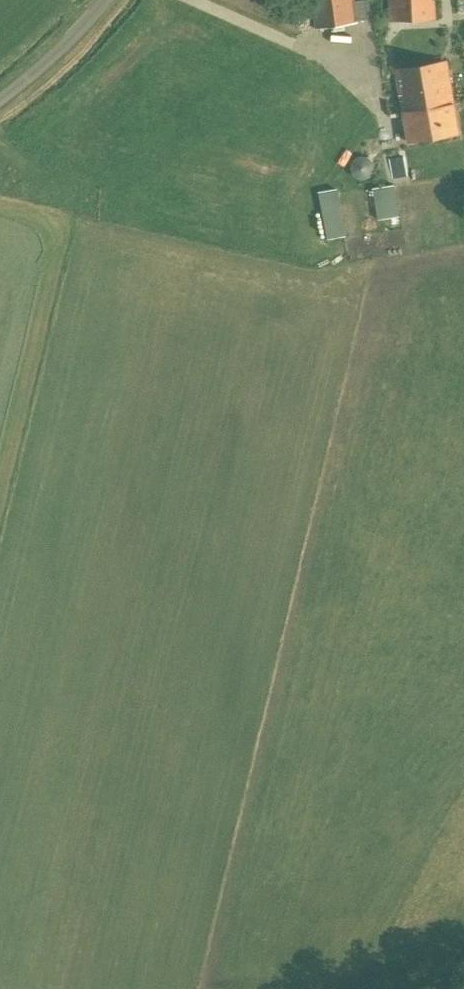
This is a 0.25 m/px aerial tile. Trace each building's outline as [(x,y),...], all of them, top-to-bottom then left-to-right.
[(315,28),(356,23),(354,0),(311,0),(315,28)] [(389,20),(436,18),(435,0),(388,0),(389,20)] [(396,69),(403,112),(440,106),(453,104),(446,61),(396,69)] [(440,106),(403,112),(407,141),(458,133),(453,104),(440,106)] [(394,184),(372,187),(377,219),(399,216),(394,184)] [(319,191),(327,239),(345,235),(337,188),(319,191)]
